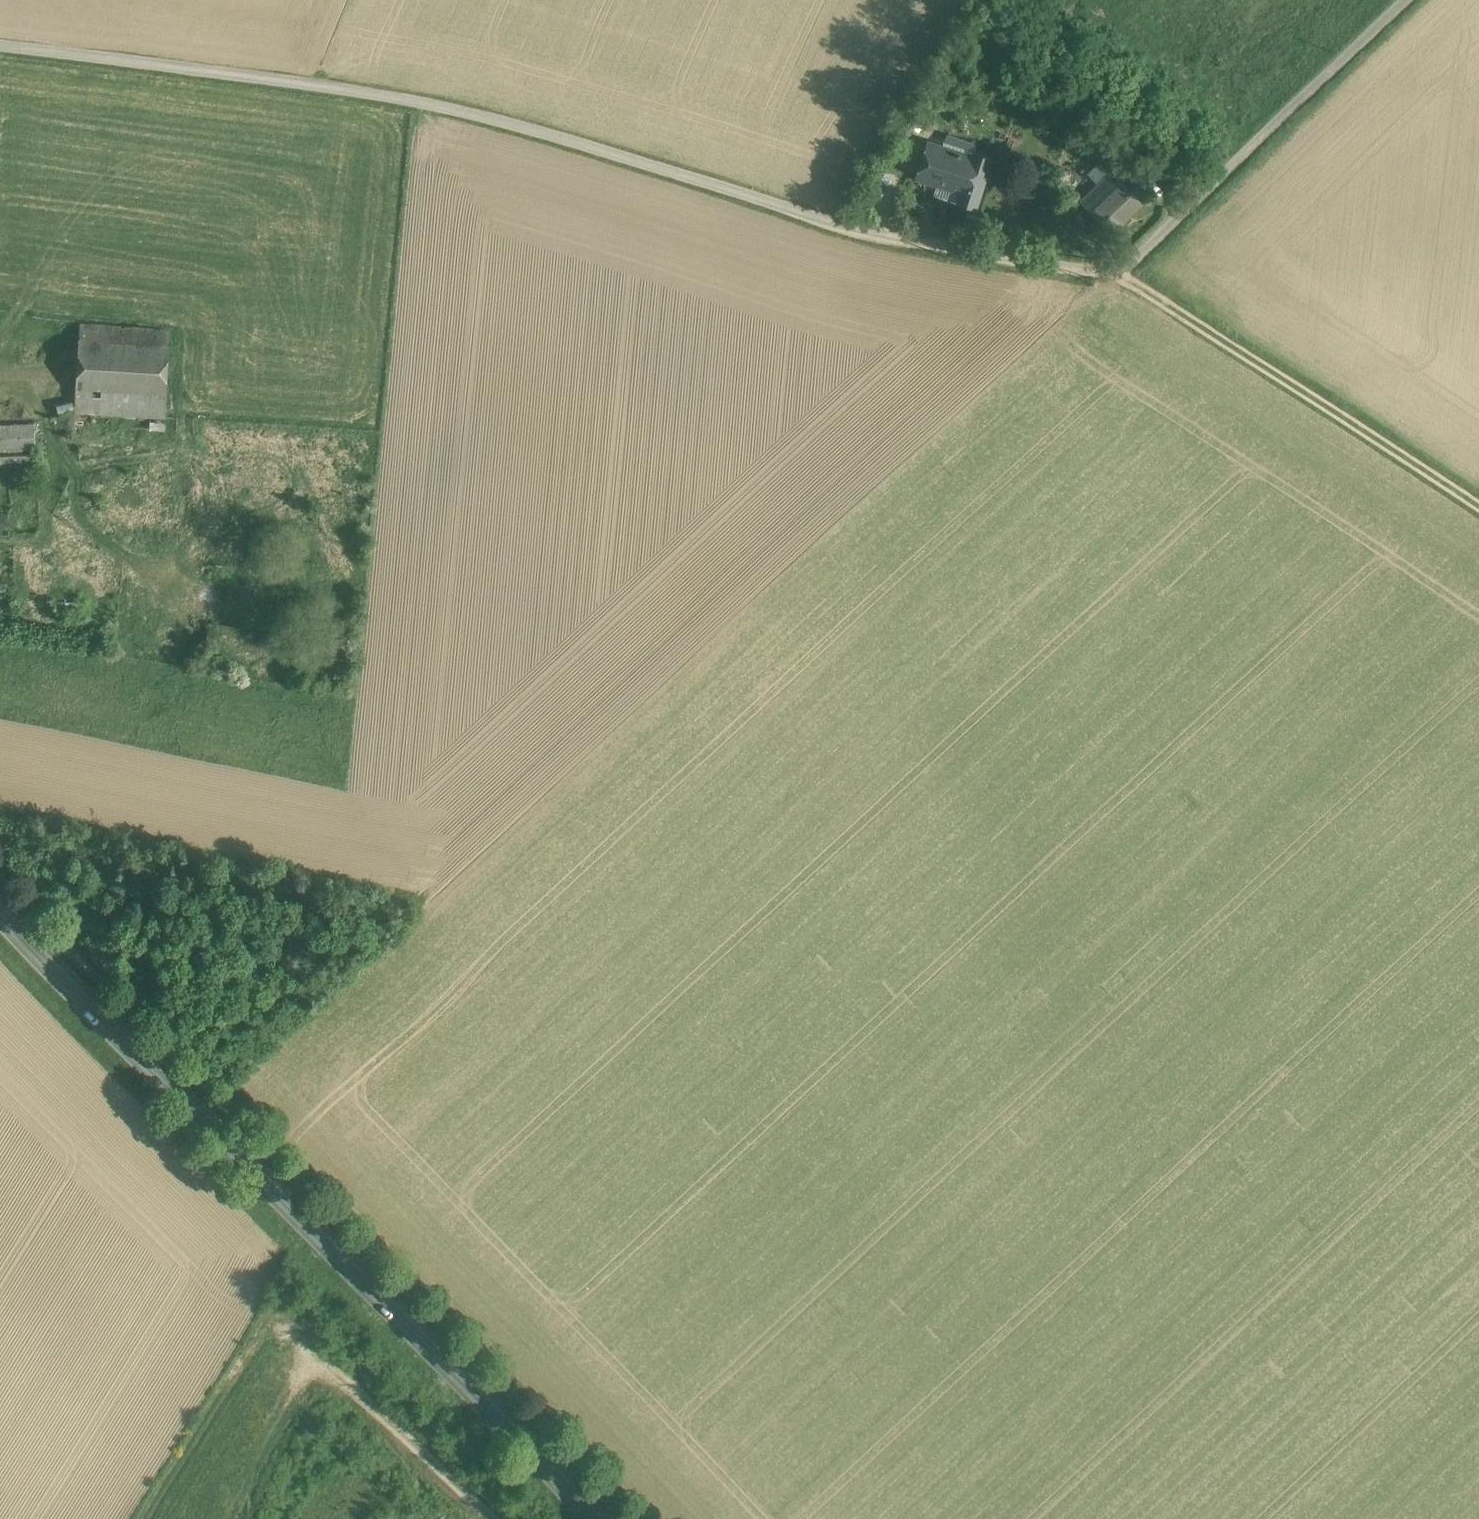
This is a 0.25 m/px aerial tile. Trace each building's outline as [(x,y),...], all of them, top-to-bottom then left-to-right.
[(960,150),(927,139),(914,178),(932,184),(937,168),(952,173),(960,150)] [(973,154),(960,150),(952,173),(937,168),(932,184),(961,193),(958,203),(975,208),(991,157),(974,152),(973,154)] [(1154,174),(1137,155),(1126,165),(1143,183),(1154,174)] [(1141,201),(1112,171),(1081,200),(1111,231),(1141,201)] [(169,344),(78,339),(76,387),(166,392),(169,344)] [(166,392),(76,387),(74,411),(165,416),(166,392)] [(0,422),(0,450),(37,448),(35,421),(0,422)] [(0,453),(0,464),(35,462),(34,451),(0,453)]
